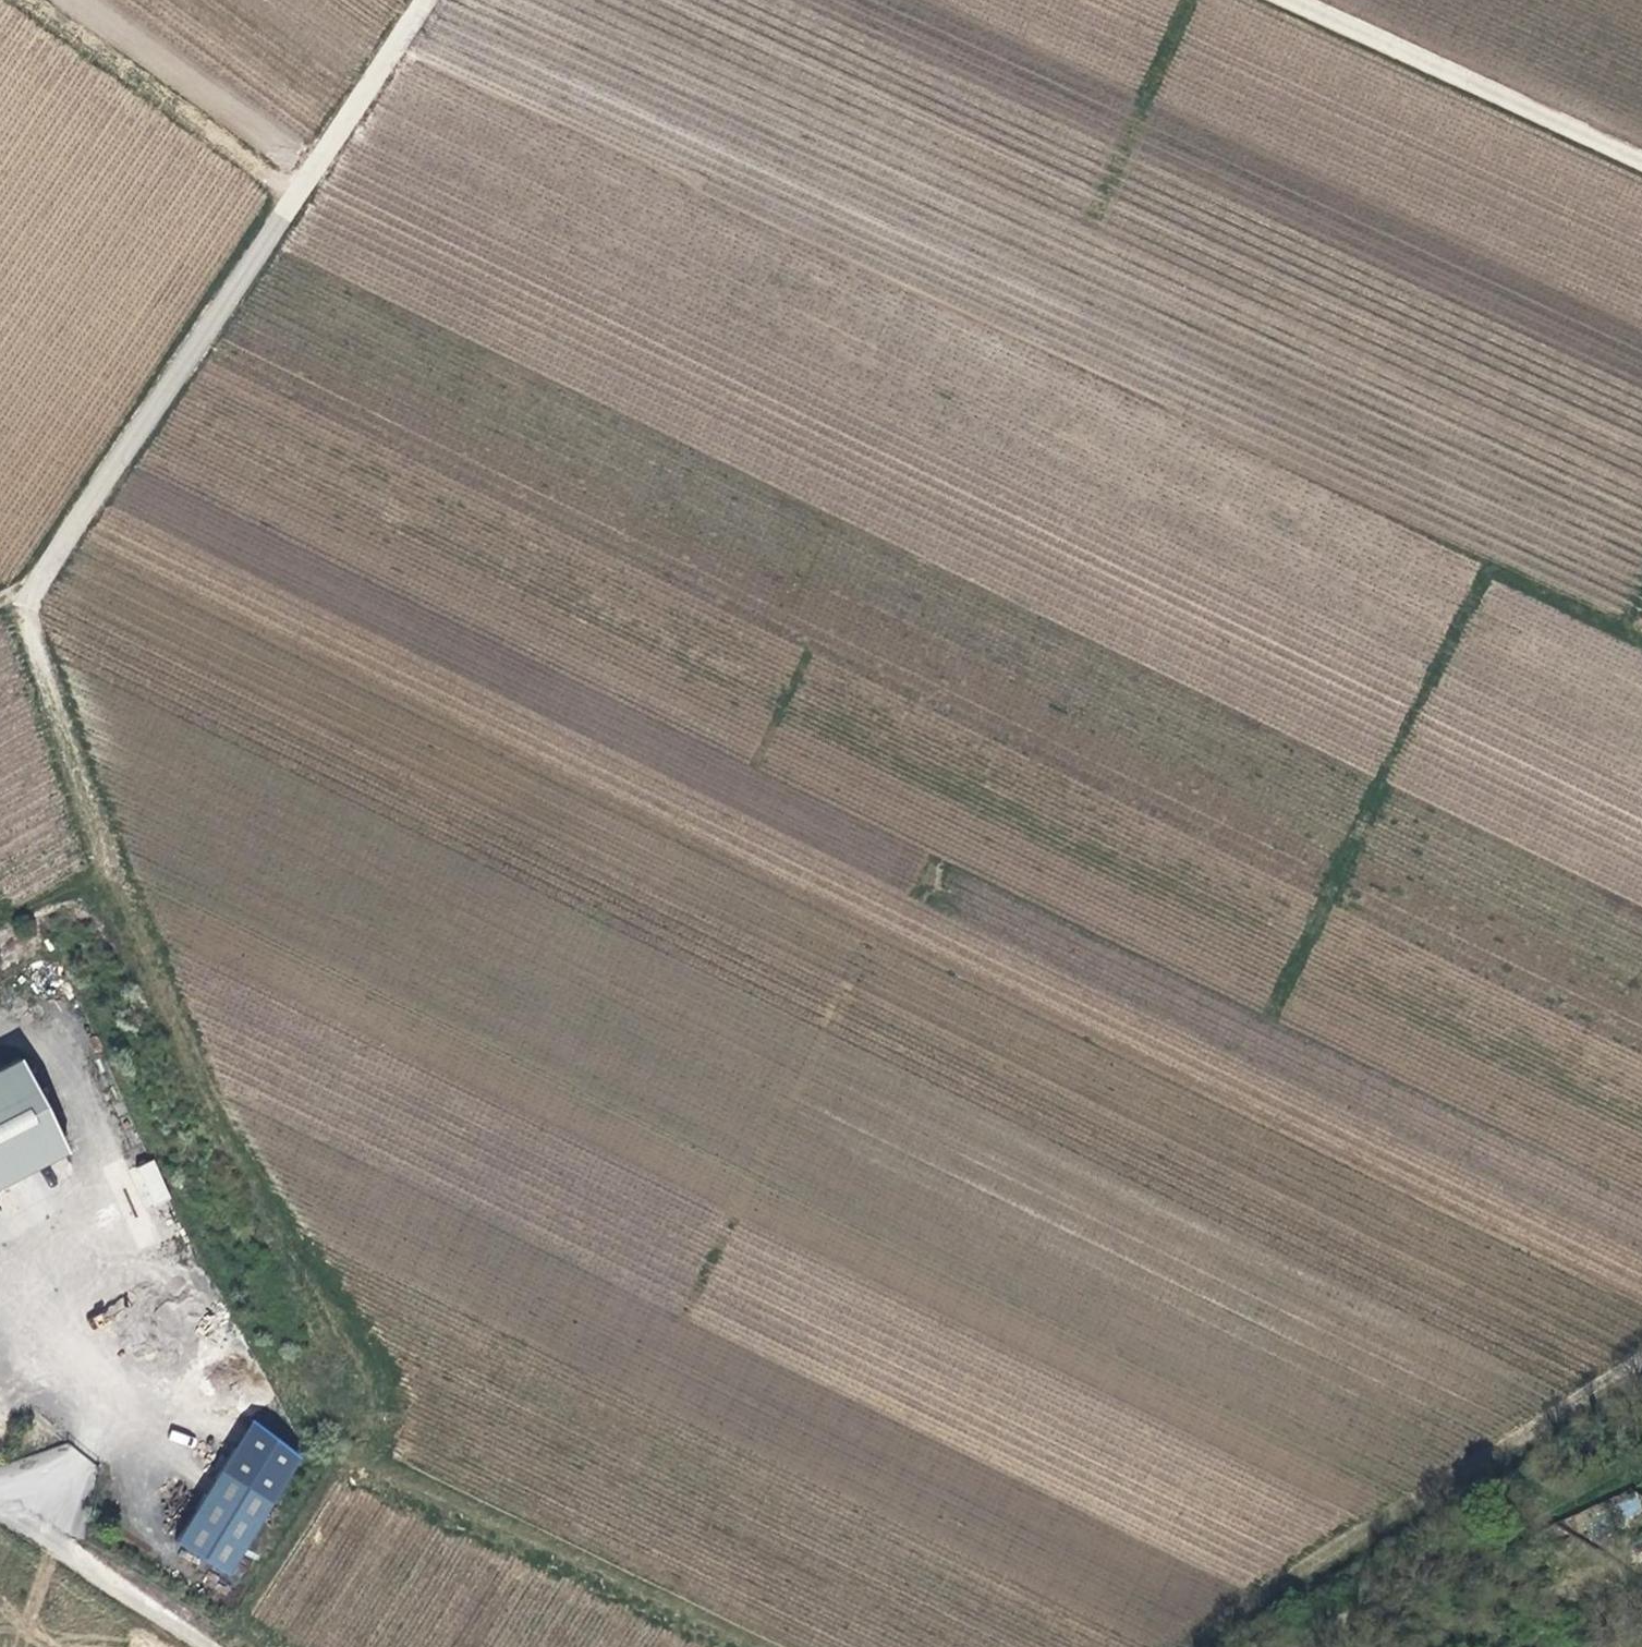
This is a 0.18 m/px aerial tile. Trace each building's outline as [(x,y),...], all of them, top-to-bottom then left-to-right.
[(0,1070),(0,1185),(67,1152),(23,1059),(0,1070)] [(165,1205),(148,1167),(133,1175),(151,1213),(165,1205)] [(305,1450),(250,1414),(169,1539),(218,1573),(305,1450)]
